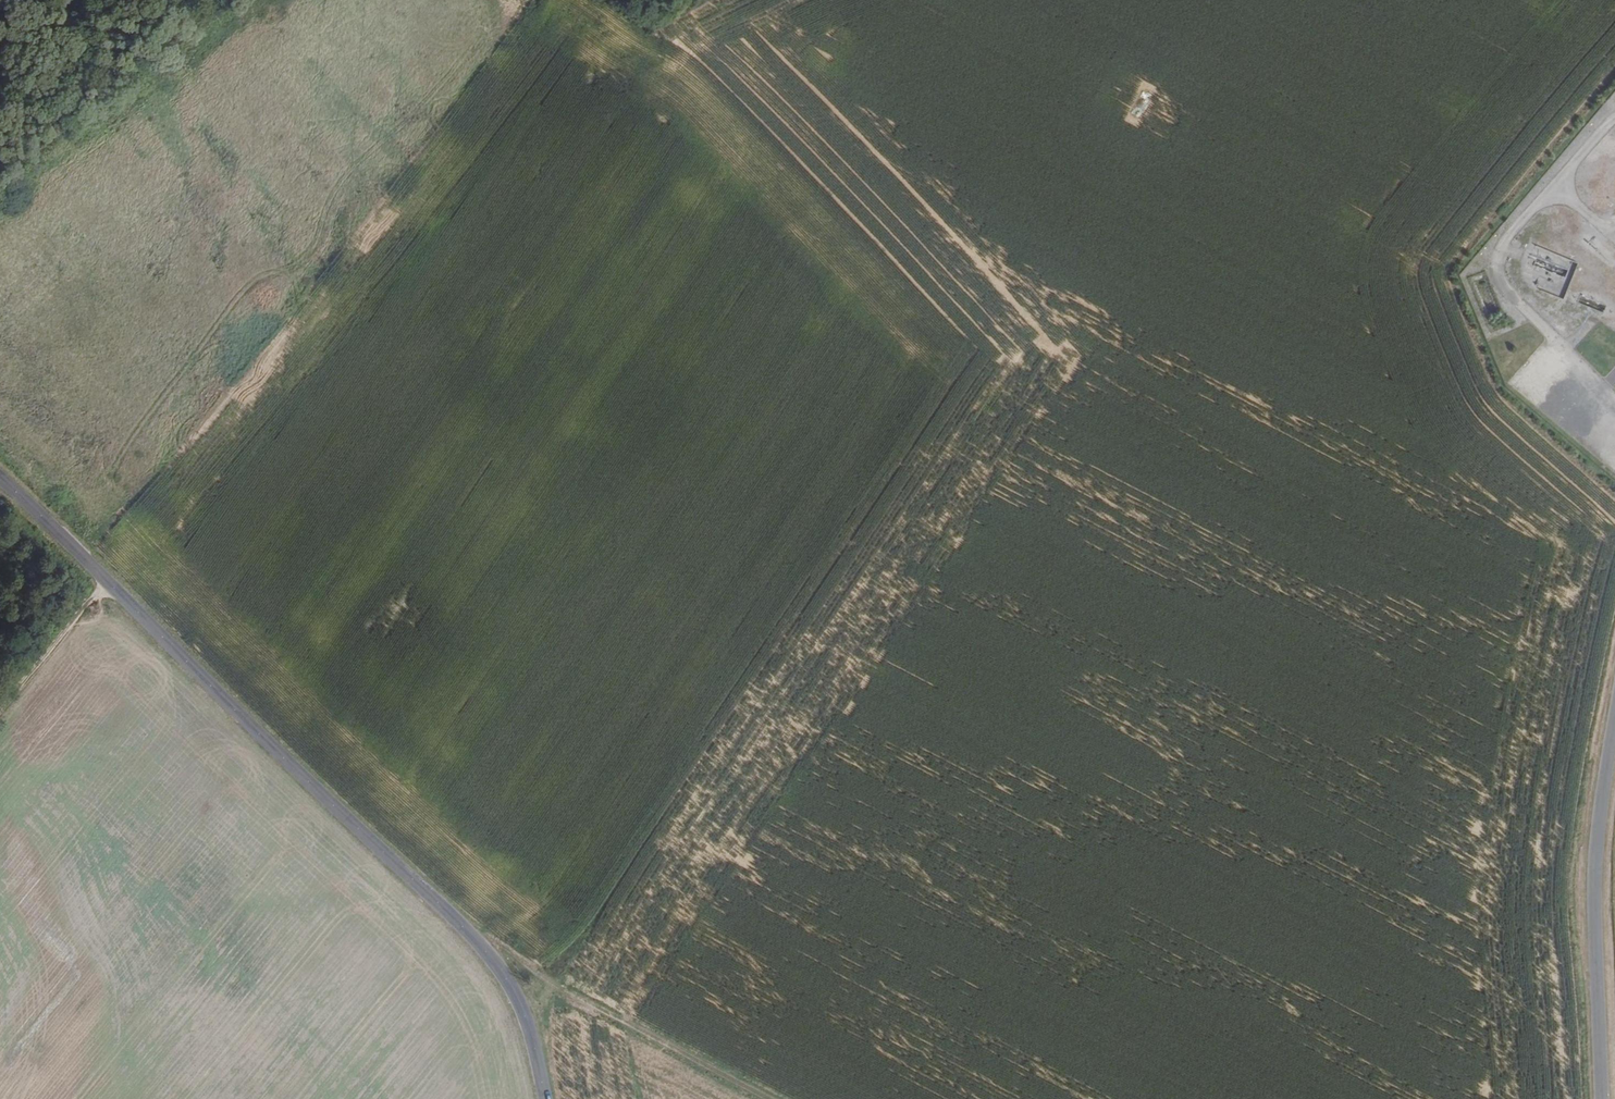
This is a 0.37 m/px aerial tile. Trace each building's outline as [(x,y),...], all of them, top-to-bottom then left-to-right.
[(1604,463),(1614,473),(1614,450),(1604,463)]
